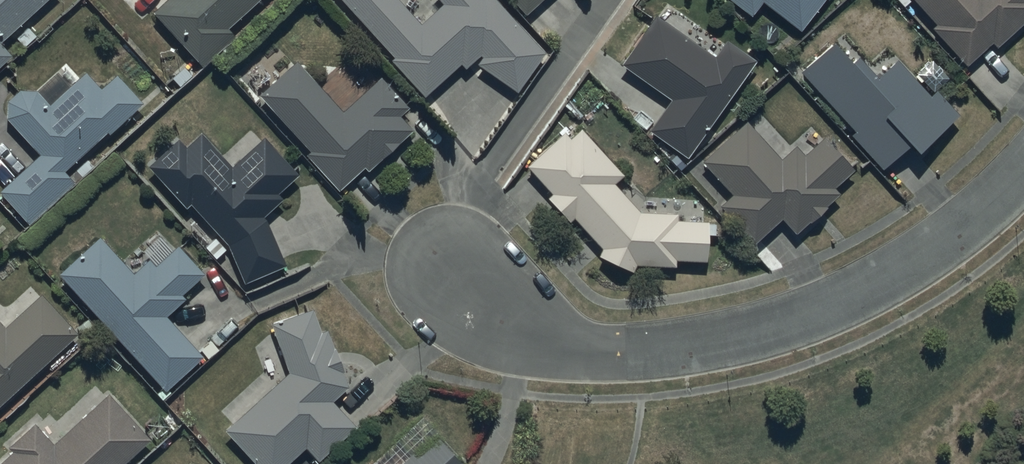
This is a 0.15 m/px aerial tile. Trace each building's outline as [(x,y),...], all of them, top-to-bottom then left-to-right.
[(43,0),(0,0),(0,39),(43,0)] [(152,8),(201,63),(233,33),(225,24),(252,0),(161,0),(152,8)] [(392,53),(388,57),(421,93),(457,60),(463,67),(479,52),(481,55),(476,59),(515,88),(542,51),(499,0),(441,0),(443,2),(420,22),(400,0),(345,0),(392,53)] [(525,10),(536,0),(516,0),(525,10)] [(751,12),(760,0),(736,0),(751,12)] [(799,27),(819,0),(764,0),(799,27)] [(934,20),(929,24),(963,62),(990,39),(994,43),(1023,17),(1023,0),(917,0),(934,20)] [(711,54),(654,12),(618,59),(669,97),(648,126),(684,153),(754,59),(724,36),(711,54)] [(908,137),(916,146),(956,109),(935,86),(928,93),(894,56),(875,73),(856,51),(849,57),(830,36),(796,67),(852,128),(848,132),(878,165),(908,137)] [(11,53),(0,41),(0,63),(11,53)] [(296,58),(257,91),(307,147),(304,150),(336,187),(362,164),(365,167),(411,127),(397,112),(406,104),(380,73),(340,108),(296,58)] [(779,156),(744,118),(701,158),(731,190),(719,201),(753,238),(778,214),(793,231),(838,189),(833,183),(853,165),(823,134),(805,151),(795,141),(779,156)] [(561,127),(524,160),(549,191),(546,194),(567,219),(574,214),(599,244),(598,252),(631,268),(635,260),(673,263),(674,255),(704,257),(707,220),(673,217),(674,211),(638,208),(613,180),(620,173),(578,126),(568,136),(561,127)] [(178,136),(149,162),(184,204),(191,199),(228,243),(243,278),(283,261),(262,212),(281,195),(275,188),(295,170),(262,134),(230,164),(200,131),(186,144),(178,136)] [(59,270),(163,386),(200,353),(165,314),(185,295),(181,291),(203,271),(178,243),(155,263),(149,256),(133,270),(100,234),(59,270)] [(75,331),(39,292),(36,294),(30,289),(6,311),(0,305),(0,401),(75,331)] [(225,427),(257,463),(279,463),(302,444),(315,458),(353,424),(329,397),(346,382),(326,326),(320,328),(312,307),(269,322),(287,370),(225,427)] [(34,420),(8,443),(13,448),(0,459),(0,463),(117,463),(150,434),(110,390),(53,441),(34,420)] [(462,462),(437,435),(416,453),(412,448),(394,463),(460,463),(462,462)]
